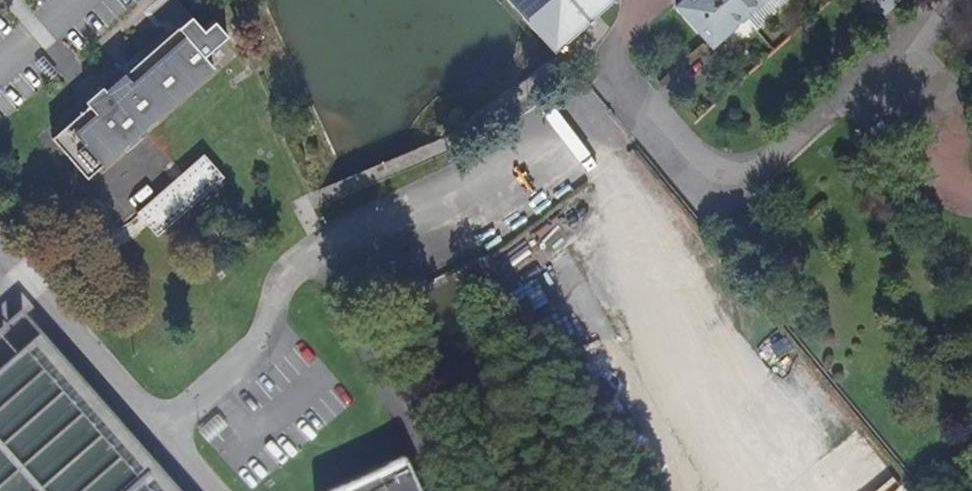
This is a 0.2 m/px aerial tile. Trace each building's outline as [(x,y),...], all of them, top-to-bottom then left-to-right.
[(205,0),(165,0),(227,70),(244,54),(231,38),(222,46),(215,39),(228,26),(205,0)] [(552,54),(558,49),(612,0),(504,0),(552,54)] [(678,9),(675,11),(712,49),(743,21),(757,35),(795,0),(688,0),(678,9)] [(876,21),(899,0),(857,0),(876,21)] [(87,181),(214,69),(179,29),(52,140),(87,181)] [(157,239),(222,178),(204,157),(138,215),(157,239)] [(175,488),(40,337),(0,373),(0,490),(177,490),(175,488)] [(813,390),(778,421),(818,467),(853,436),(813,390)] [(210,444),(228,426),(215,415),(198,433),(210,444)] [(886,461),(874,451),(845,484),(854,490),(859,490),(886,461)] [(405,462),(346,490),(419,490),(405,462)]
